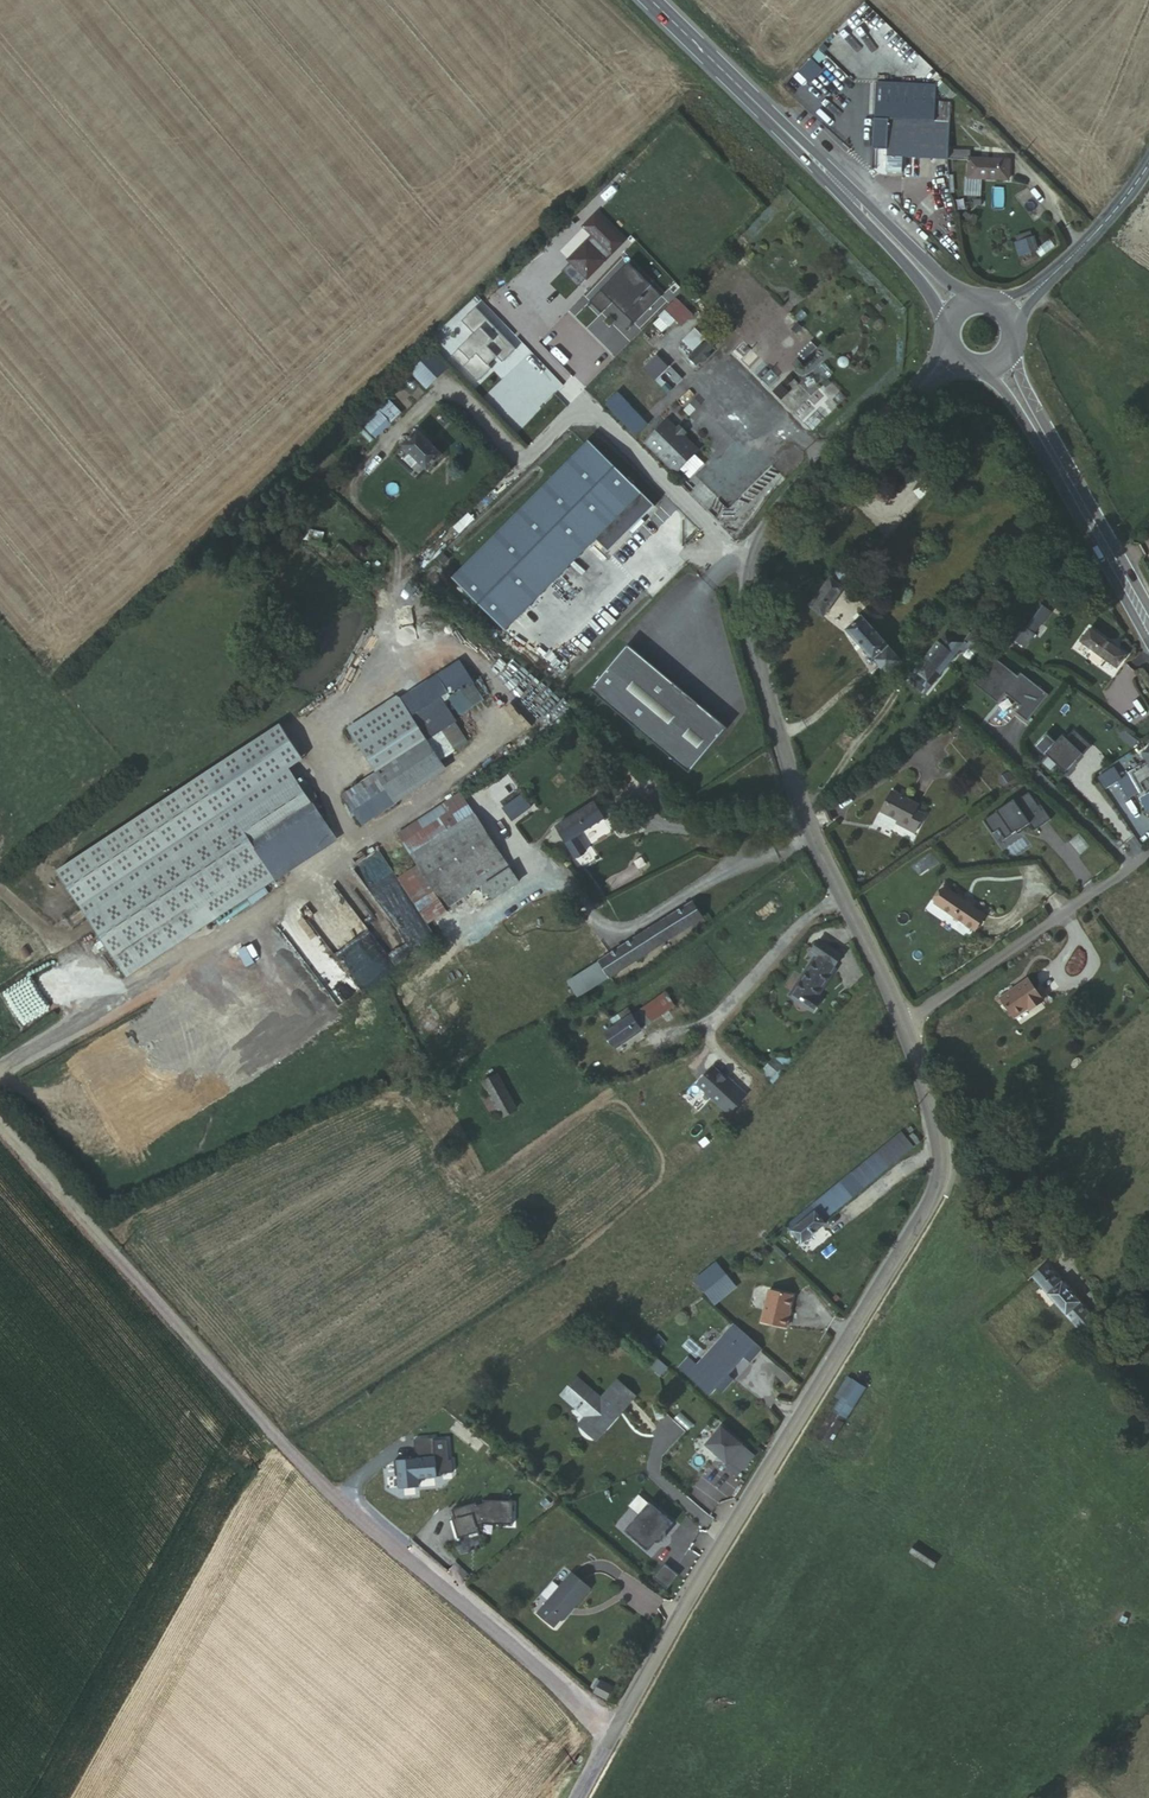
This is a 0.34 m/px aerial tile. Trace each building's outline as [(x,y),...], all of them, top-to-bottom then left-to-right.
[(930,88),(853,80),(851,90),(871,92),(869,116),(884,118),(928,122),(929,103),(930,88)] [(943,103),(929,103),(928,122),(942,124),(943,103)] [(884,118),(880,170),(895,172),(897,158),(941,160),(941,149),(942,124),(928,122),(884,118)] [(946,153),(945,161),(961,161),(960,180),(1000,182),(1002,163),(961,160),(962,154),(946,153)] [(614,242),(586,214),(575,225),(586,237),(580,243),(578,240),(559,258),(562,261),(553,270),(569,286),(614,242)] [(1035,239),(1012,243),(1015,258),(1038,254),(1035,239)] [(661,295),(628,261),(589,299),(601,312),(612,300),(615,303),(617,301),(624,308),(622,310),(633,322),(661,295)] [(723,305),(733,292),(719,281),(709,294),(723,305)] [(675,322),(681,328),(693,316),(678,299),(652,323),(661,334),(675,322)] [(517,349),(476,306),(462,319),(474,333),(451,355),(477,383),(492,369),(489,366),(498,357),(503,363),(517,349)] [(698,367),(714,349),(694,330),(678,348),(698,367)] [(426,391),(449,370),(432,351),(408,372),(426,391)] [(657,355),(642,370),(668,396),(683,381),(657,355)] [(648,424),(617,392),(606,402),(638,434),(648,424)] [(375,440),(402,415),(389,401),(361,426),(375,440)] [(679,430),(670,420),(647,443),(678,475),(701,451),(687,437),(679,430)] [(691,433),(683,425),(679,430),(687,437),(691,433)] [(436,459),(413,433),(396,447),(419,473),(436,459)] [(654,505),(588,439),(451,577),(506,631),(596,539),(609,551),(654,505)] [(702,482),(690,494),(703,507),(715,495),(702,482)] [(816,619),(837,588),(824,581),(804,613),(816,619)] [(1041,627),(1052,615),(1041,605),(1019,633),(1016,631),(1012,636),(1026,647),(1035,636),(1029,631),(1036,622),(1041,627)] [(780,630),(789,619),(789,617),(787,613),(784,612),(780,612),(771,625),(771,628),(772,630),(775,631),(780,630)] [(900,662),(862,620),(848,632),(870,656),(866,659),(873,666),(877,664),(886,674),(900,662)] [(1124,655),(1090,628),(1081,640),(1117,667),(1124,655)] [(941,637),(902,683),(918,697),(954,653),(956,653),(959,656),(963,651),(972,658),(988,640),(978,631),(970,640),(967,637),(959,646),(952,646),(941,637)] [(729,732),(623,645),(586,691),(691,778),(729,732)] [(995,659),(975,685),(999,703),(1007,694),(1022,706),(1015,715),(1027,725),(1050,695),(1021,673),(1019,677),(995,659)] [(448,698),(460,717),(484,702),(473,683),(448,698)] [(452,748),(433,716),(418,725),(425,737),(438,757),(452,748)] [(1084,757),(1092,748),(1075,732),(1067,741),(1062,737),(1057,744),(1077,762),(1082,756),(1084,757)] [(1133,749),(1138,743),(1124,732),(1119,738),(1133,749)] [(1057,744),(1047,735),(1036,748),(1066,774),(1077,762),(1057,744)] [(389,788),(438,757),(425,737),(376,768),(389,788)] [(1110,773),(1097,781),(1107,796),(1131,782),(1141,798),(1140,800),(1148,813),(1148,747),(1141,753),(1147,764),(1127,776),(1124,780),(1117,784),(1110,773)] [(389,788),(376,768),(341,789),(355,810),(389,788)] [(213,928),(281,883),(279,880),(339,841),(317,809),(321,801),(311,784),(301,785),(242,824),(212,777),(3,913),(70,1016),(210,924),(213,928)] [(403,838),(465,799),(460,790),(397,830),(403,838)] [(1052,820),(1042,805),(1039,806),(1029,792),(1016,802),(1014,799),(984,820),(993,834),(999,830),(1005,838),(1016,831),(1018,832),(1031,824),(1035,831),(1052,820)] [(412,853),(474,813),(465,799),(403,838),(412,853)] [(881,821),(892,801),(888,799),(878,819),(881,821)] [(922,824),(915,820),(918,815),(892,801),(881,821),(895,829),(905,833),(902,839),(911,843),(922,824)] [(606,820),(597,804),(558,828),(578,859),(587,853),(577,837),(606,820)] [(438,895),(501,854),(474,813),(412,853),(418,862),(438,895)] [(905,833),(895,829),(893,834),(902,839),(905,833)] [(485,885),(511,868),(501,854),(438,895),(448,909),(472,894),(485,885)] [(438,895),(418,862),(397,876),(419,909),(438,895)] [(520,883),(511,868),(485,885),(495,899),(520,883)] [(495,899),(485,885),(472,894),(482,908),(495,899)] [(961,901),(943,887),(932,903),(971,933),(983,917),(971,908),(961,901)] [(973,905),(963,898),(961,901),(971,908),(973,905)] [(577,1001),(704,921),(694,904),(567,984),(577,1001)] [(831,969),(842,955),(817,940),(810,951),(818,956),(816,960),(831,969)] [(814,998),(831,969),(816,960),(815,959),(791,999),(813,1012),(819,1002),(814,998)] [(1043,1001),(1029,981),(1000,1000),(1014,1020),(1043,1001)] [(611,1049),(673,1007),(664,993),(630,1016),(623,1021),(602,1035),(611,1049)] [(630,1016),(626,1010),(619,1015),(623,1021),(630,1016)] [(772,1060),(761,1075),(773,1084),(784,1069),(772,1060)] [(736,1084),(729,1078),(728,1080),(713,1067),(700,1082),(700,1087),(720,1104),(736,1084)] [(516,1109),(498,1076),(482,1084),(499,1118),(516,1109)] [(828,1216),(912,1146),(901,1132),(818,1203),(828,1216)] [(1014,1218),(999,1194),(990,1200),(998,1214),(1001,1212),(1006,1221),(1014,1218)] [(828,1216),(818,1203),(791,1226),(794,1230),(815,1211),(822,1221),(828,1216)] [(825,1225),(822,1221),(815,1211),(794,1230),(803,1243),(825,1225)] [(1098,1331),(1045,1259),(1030,1273),(1082,1343),(1098,1331)] [(693,1283),(715,1308),(737,1288),(716,1263),(693,1283)] [(787,1318),(791,1296),(768,1291),(762,1324),(786,1328),(788,1318),(787,1318)] [(730,1374),(744,1355),(752,1361),(762,1348),(734,1323),(700,1364),(690,1356),(680,1369),(712,1396),(718,1388),(726,1394),(736,1379),(730,1374)] [(666,1368),(655,1359),(648,1367),(659,1377),(666,1368)] [(606,1433),(636,1396),(619,1382),(604,1401),(579,1380),(566,1397),(590,1417),(589,1419),(606,1433)] [(830,1447),(863,1389),(851,1382),(818,1440),(830,1447)] [(606,1433),(589,1419),(582,1427),(599,1442),(606,1433)] [(754,1456),(721,1427),(706,1445),(727,1463),(725,1465),(737,1476),(754,1456)] [(436,1439),(416,1441),(418,1460),(396,1462),(398,1477),(401,1477),(402,1489),(421,1487),(420,1480),(444,1477),(444,1475),(456,1473),(454,1461),(452,1461),(450,1440),(436,1442),(436,1439)] [(473,1504),(449,1511),(452,1520),(450,1521),(455,1540),(480,1532),(481,1526),(509,1527),(510,1503),(481,1502),(481,1505),(474,1507),(473,1504)] [(674,1523),(650,1503),(626,1531),(650,1551),(657,1542),(662,1542),(667,1536),(666,1532),(674,1523)] [(934,1562),(911,1547),(906,1556),(929,1571),(934,1562)] [(591,1589),(571,1572),(537,1613),(553,1627),(560,1619),(572,1605),(575,1608),(591,1589)] [(563,1621),(575,1608),(572,1605),(560,1619),(563,1621)] [(607,1700),(614,1688),(601,1682),(594,1693),(607,1700)]
